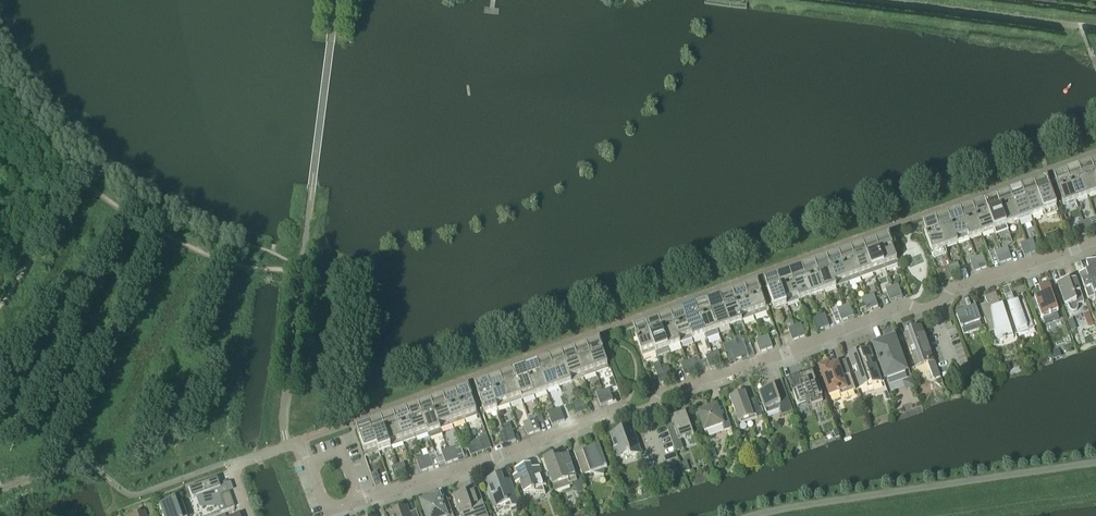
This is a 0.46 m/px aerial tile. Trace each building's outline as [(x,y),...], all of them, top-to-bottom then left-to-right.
[(1092,169),(1080,174),(1088,196),(1095,193),(1095,180),(1092,169)] [(1088,196),(1080,174),(1068,178),(1076,200),(1088,196)] [(1076,200),(1068,178),(1055,183),(1063,205),(1076,200)] [(1045,217),(1058,213),(1048,185),(1023,194),(1031,217),(1043,212),(1045,217)] [(1031,217),(1023,194),(1011,199),(1019,221),(1031,217)] [(1019,221),(1011,199),(998,203),(1006,225),(1019,221)] [(1008,231),(1006,225),(998,203),(986,208),(996,235),(1008,231)] [(996,235),(986,208),(973,212),(981,234),(994,230),(996,235)] [(981,234),(973,212),(961,216),(969,239),(981,234)] [(969,239),(961,216),(949,221),(957,243),(969,239)] [(1094,231),(1089,219),(1083,221),(1087,234),(1094,231)] [(957,243),(949,221),(937,225),(945,248),(957,243)] [(1087,234),(1083,221),(1077,224),(1081,236),(1087,234)] [(945,248),(937,225),(924,230),(934,258),(947,254),(944,248),(945,248)] [(1062,243),(1057,231),(1051,233),(1055,246),(1062,243)] [(1055,246),(1051,233),(1044,236),(1049,248),(1055,246)] [(1037,251),(1032,239),(1026,241),(1030,254),(1037,251)] [(1030,254),(1026,241),(1019,244),(1024,256),(1030,254)] [(898,264),(890,242),(877,247),(885,269),(898,264)] [(885,269),(877,247),(865,251),(873,273),(885,269)] [(1011,259),(1007,247),(1001,249),(1005,262),(1011,259)] [(1005,262),(1001,249),(994,252),(999,264),(1005,262)] [(873,273),(865,251),(852,256),(860,278),(873,273)] [(987,267),(982,255),(976,257),(980,269),(987,267)] [(860,278),(852,256),(840,260),(848,282),(860,278)] [(980,269),(976,257),(969,259),(974,272),(980,269)] [(1086,270),(1078,273),(1088,299),(1089,299),(1090,300),(1094,297),(1095,297),(1094,293),(1095,292),(1095,293),(1095,259),(1086,262),(1089,270),(1086,271),(1086,270)] [(848,282),(840,260),(828,264),(836,287),(848,282)] [(962,275),(957,263),(951,265),(955,277),(962,275)] [(836,287),(828,264),(815,269),(823,291),(836,287)] [(955,277),(951,265),(945,267),(949,280),(955,277)] [(823,291),(815,269),(803,273),(811,296),(823,291)] [(811,296),(803,273),(791,278),(799,300),(811,296)] [(799,300),(791,278),(778,282),(786,305),(799,300)] [(1084,303),(1077,283),(1075,279),(1069,281),(1066,283),(1065,281),(1057,284),(1065,306),(1067,305),(1069,308),(1069,309),(1070,311),(1072,312),(1075,312),(1077,310),(1078,308),(1077,306),(1077,305),(1084,303)] [(786,305),(778,282),(765,287),(774,309),(786,305)] [(1058,312),(1052,297),(1054,296),(1050,283),(1038,287),(1041,295),(1034,297),(1041,318),(1043,317),(1045,317),(1047,317),(1049,317),(1051,316),(1053,315),(1055,314),(1056,313),(1058,312)] [(902,297),(898,284),(891,287),(896,299),(902,297)] [(896,299),(891,287),(885,289),(889,301),(896,299)] [(767,312),(759,289),(746,294),(754,316),(767,312)] [(1013,338),(1004,311),(999,312),(998,308),(1001,307),(995,293),(984,297),(986,304),(979,306),(989,333),(994,331),(995,335),(996,337),(997,339),(999,339),(1002,339),(1002,340),(1005,339),(1005,337),(1012,335),(1013,338)] [(754,316),(746,294),(734,298),(742,321),(754,316)] [(878,306),(873,294),(867,296),(871,309),(878,306)] [(1034,327),(1023,298),(1019,306),(1017,301),(1014,302),(1011,294),(1004,297),(1018,334),(1021,333),(1024,332),(1028,331),(1028,330),(1034,328),(1034,327)] [(871,309),(867,296),(861,299),(865,311),(871,309)] [(742,321),(734,298),(721,303),(729,325),(742,321)] [(729,325),(721,303),(709,307),(719,335),(717,329),(729,325)] [(854,316),(849,304),(843,306),(847,318),(854,316)] [(847,318),(843,306),(836,308),(841,321),(847,318)] [(719,335),(709,307),(696,312),(705,334),(706,339),(719,335)] [(982,328),(975,308),(956,315),(963,335),(982,328)] [(705,334),(696,312),(684,316),(692,338),(705,334)] [(829,326),(826,317),(825,314),(818,316),(823,328),(829,326)] [(692,338),(684,316),(672,321),(680,343),(692,338)] [(823,328),(818,316),(812,318),(816,331),(823,328)] [(680,343),(672,321),(660,325),(668,347),(680,343)] [(805,336),(800,324),(794,326),(798,338),(805,336)] [(668,347),(660,325),(647,329),(655,352),(657,357),(669,352),(668,347)] [(798,338),(794,326),(788,328),(792,340),(798,338)] [(933,361),(921,326),(905,331),(913,352),(915,368),(927,364),(933,379),(940,377),(934,361),(933,361)] [(655,352),(647,329),(634,334),(643,356),(655,352)] [(772,348),(768,335),(762,338),(766,350),(772,348)] [(905,367),(898,348),(897,349),(894,341),(896,340),(894,336),(872,344),(878,360),(877,360),(878,362),(879,362),(883,374),(886,373),(888,378),(905,372),(903,367),(905,367)] [(766,350),(762,338),(755,340),(760,352),(766,350)] [(747,355),(743,343),(737,345),(741,358),(747,355)] [(741,358),(737,345),(730,348),(735,360),(741,358)] [(609,369),(600,346),(588,351),(596,374),(609,369)] [(881,382),(874,365),(873,365),(870,359),(872,358),(869,348),(859,352),(860,353),(856,354),(855,351),(848,354),(853,368),(855,368),(857,374),(855,375),(860,388),(871,384),(872,386),(881,382)] [(596,374),(588,351),(575,355),(583,378),(596,374)] [(722,363),(718,351),(711,353),(716,366),(722,363)] [(716,366),(711,353),(705,356),(710,368),(716,366)] [(583,378),(575,355),(563,360),(571,382),(583,378)] [(697,371),(693,359),(687,361),(691,374),(697,371)] [(571,382),(563,360),(551,364),(559,387),(571,382)] [(691,374),(687,361),(680,364),(685,376),(691,374)] [(855,390),(844,361),(833,365),(829,367),(828,364),(819,368),(829,395),(839,392),(840,395),(855,390)] [(559,387),(551,364),(538,369),(547,391),(559,387)] [(672,379),(668,367),(662,369),(666,381),(672,379)] [(547,391),(538,369),(526,373),(534,396),(547,391)] [(666,381),(662,369),(655,372),(660,384),(666,381)] [(822,396),(817,384),(812,372),(801,376),(800,374),(785,380),(790,395),(793,393),(797,405),(805,402),(805,403),(810,401),(811,405),(823,400),(821,397),(822,396)] [(534,396),(526,373),(514,378),(522,400),(534,396)] [(522,400),(514,378),(501,382),(509,404),(522,400)] [(793,411),(784,385),(782,380),(780,380),(780,381),(772,384),(773,386),(758,392),(766,415),(779,410),(781,415),(793,411)] [(509,404),(501,382),(489,386),(497,409),(509,404)] [(497,409),(489,386),(476,391),(484,413),(497,409)] [(613,401),(608,388),(602,391),(606,403),(613,401)] [(606,403),(602,391),(596,393),(600,405),(606,403)] [(762,416),(757,401),(749,404),(745,392),(729,397),(738,422),(746,419),(747,421),(762,416)] [(478,416),(470,393),(457,398),(465,420),(478,416)] [(465,420),(457,398),(444,402),(452,425),(465,420)] [(589,411),(584,398),(578,400),(582,413),(589,411)] [(582,413),(578,400),(571,403),(576,415),(582,413)] [(452,425),(444,402),(432,407),(440,429),(452,425)] [(731,428),(726,415),(720,417),(716,406),(698,413),(704,431),(722,425),(725,431),(731,428)] [(440,429),(432,407),(420,411),(428,434),(430,439),(441,435),(439,430),(440,429)] [(564,420),(560,408),(554,410),(558,423),(564,420)] [(558,423),(554,410),(547,413),(552,425),(558,423)] [(428,434),(420,411),(407,416),(415,438),(428,434)] [(693,435),(685,412),(670,418),(673,427),(667,429),(675,452),(683,449),(680,440),(693,435)] [(415,438),(407,416),(395,420),(403,443),(415,438)] [(540,430),(535,418),(529,420),(533,433),(540,430)] [(403,443),(395,420),(382,424),(391,447),(403,443)] [(533,433),(529,420),(523,423),(527,435),(533,433)] [(391,447),(382,424),(370,427),(378,451),(391,447)] [(378,451),(370,427),(356,431),(366,456),(378,451)] [(515,440),(511,428),(505,430),(509,442),(515,440)] [(641,453),(634,435),(632,428),(631,429),(635,438),(629,440),(626,431),(622,432),(621,431),(610,435),(614,448),(612,449),(615,457),(622,454),(623,456),(627,454),(627,455),(630,454),(630,457),(641,453)] [(509,442),(505,430),(498,432),(503,445),(509,442)] [(483,451),(479,439),(472,441),(477,454),(483,451)] [(477,454),(472,441),(466,444),(470,456),(477,454)] [(607,468),(600,448),(599,446),(587,450),(586,446),(573,451),(582,475),(590,473),(590,474),(592,473),(603,475),(605,469),(607,468)] [(458,459),(454,447),(447,449),(452,461),(458,459)] [(452,461),(447,449),(441,451),(445,464),(452,461)] [(569,484),(577,481),(567,455),(559,458),(558,454),(553,456),(543,459),(555,491),(570,486),(569,484)] [(433,467),(430,459),(429,455),(422,457),(427,469),(433,467)] [(427,469),(422,457),(416,459),(420,472),(427,469)] [(545,485),(540,469),(539,469),(539,470),(533,473),(530,465),(531,465),(530,464),(528,460),(521,463),(522,467),(515,470),(517,474),(512,476),(513,477),(513,476),(515,482),(515,483),(519,482),(523,493),(523,494),(531,491),(532,492),(533,491),(535,492),(536,492),(538,492),(540,492),(542,492),(544,492),(545,494),(543,487),(546,485),(545,485)] [(408,475),(405,466),(404,463),(397,465),(402,477),(408,475)] [(402,477),(397,465),(391,467),(395,480),(402,477)] [(381,484),(377,471),(370,474),(375,486),(381,484)] [(518,505),(512,488),(506,490),(503,482),(501,475),(484,481),(487,488),(493,505),(494,508),(510,502),(512,507),(518,505)] [(222,494),(216,479),(188,489),(191,498),(197,496),(200,505),(223,503),(225,510),(234,507),(229,491),(222,494)] [(478,488),(466,493),(465,492),(453,496),(460,515),(488,515),(478,488)] [(447,499),(440,501),(439,496),(421,502),(426,515),(453,515),(447,499)] [(173,501),(159,506),(162,515),(185,515),(181,505),(175,507),(173,501)] [(417,514),(412,515),(409,515),(406,506),(408,506),(407,506),(388,512),(388,513),(390,513),(391,515),(418,515),(417,514)]
